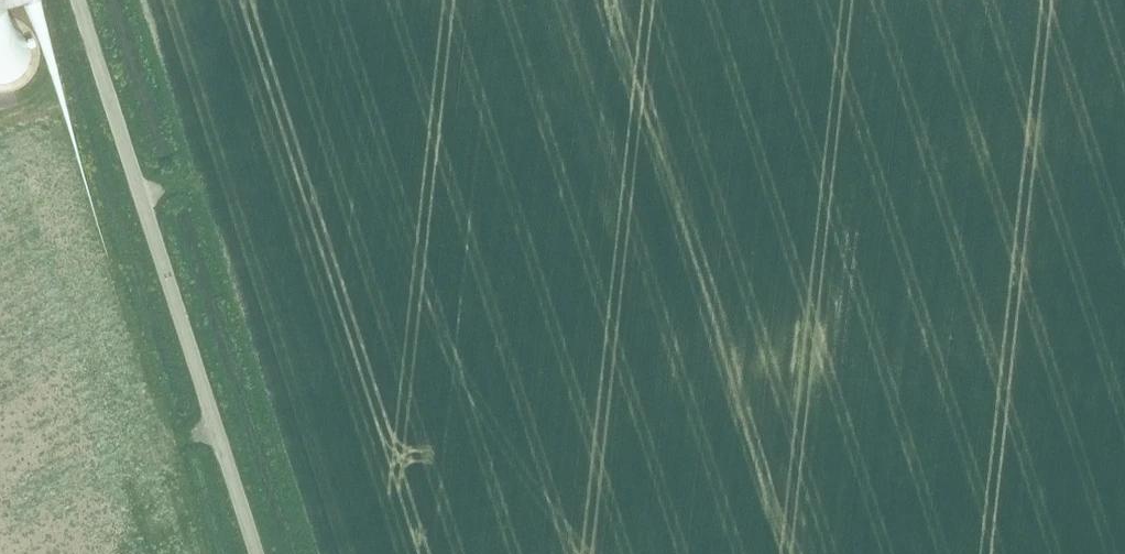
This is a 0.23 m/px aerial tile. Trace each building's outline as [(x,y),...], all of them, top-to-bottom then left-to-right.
[(0,82),(3,82),(5,82),(8,82),(10,81),(12,81),(15,80),(17,78),(19,77),(21,76),(23,74),(25,72),(26,70),(27,68),(29,66),(30,63),(30,61),(31,59),(31,56),(31,54),(31,51),(31,49),(30,46),(30,44),(29,42),(27,39),(26,37),(25,35),(23,33),(21,32),(19,30),(17,29),(15,28),(12,27),(10,26),(8,25),(5,25),(3,25),(0,25),(0,82)]
